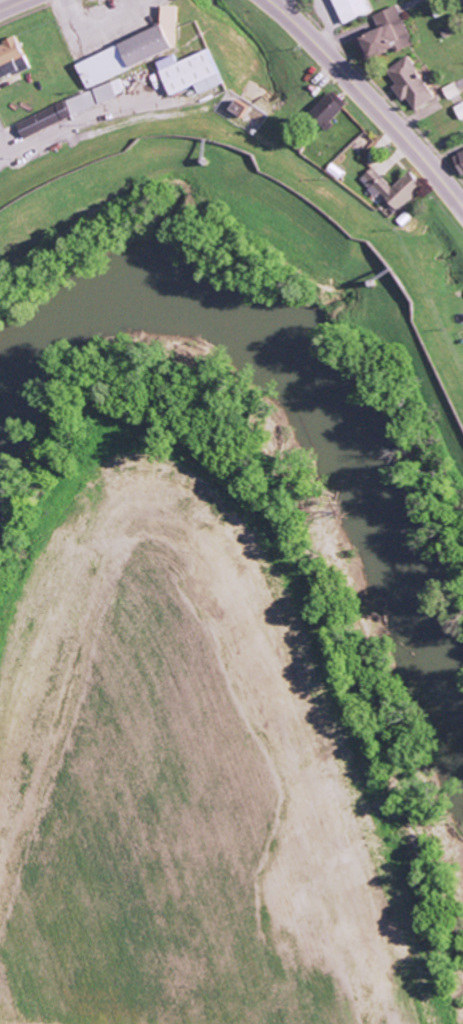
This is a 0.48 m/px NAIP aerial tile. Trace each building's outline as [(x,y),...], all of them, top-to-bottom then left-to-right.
[(372,0),(340,0),(351,24),(377,12),(372,0)] [(167,27),(82,64),(92,87),(180,51),(182,6),(168,6),(167,27)] [(420,43),(402,6),(379,17),(386,31),(371,38),(382,60),(420,43)] [(23,38),(0,47),(0,82),(35,69),(23,38)] [(177,95),(201,86),(204,94),(229,84),(216,50),(183,64),(180,56),(164,62),(177,95)] [(410,101),(413,99),(421,111),(442,98),(415,57),(392,73),(410,101)] [(21,119),(26,134),(133,98),(128,83),(21,119)] [(352,106),(336,92),(315,115),(331,129),(352,106)] [(257,109),(246,101),(239,111),(250,118),(257,109)] [(396,188),(380,167),(365,179),(384,202),(387,199),(399,214),(432,188),(418,171),(396,188)]
